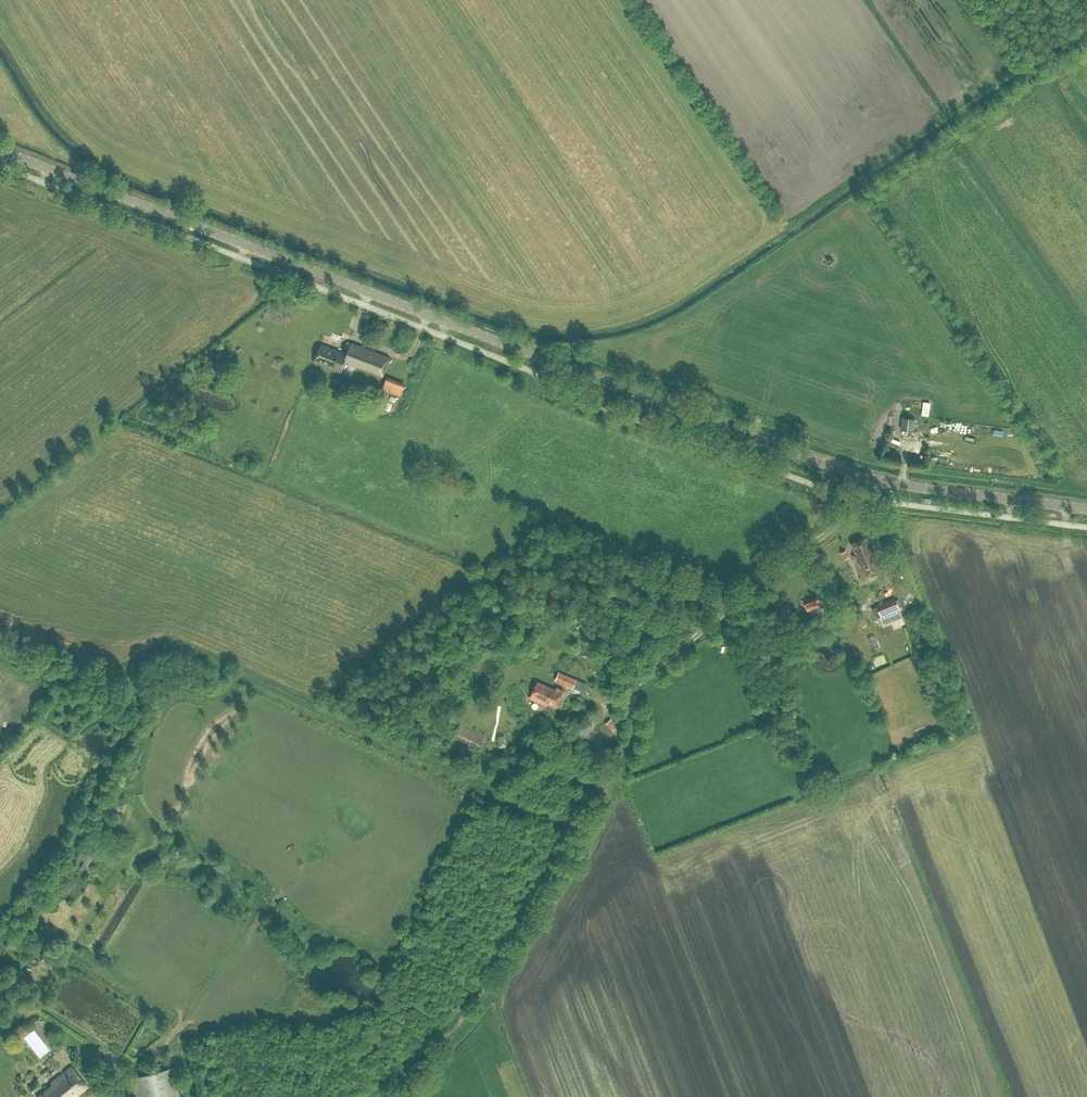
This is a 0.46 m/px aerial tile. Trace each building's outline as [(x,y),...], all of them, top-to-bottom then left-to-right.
[(383,375),(390,358),(352,343),(347,354),(322,344),(315,361),(341,371),(345,360),(383,375)] [(405,383),(387,376),(382,389),(401,396),(405,383)] [(931,416),(934,401),(926,399),(923,414),(931,416)] [(914,431),(916,419),(902,417),(902,430),(914,431)] [(862,578),(883,569),(877,553),(874,554),(867,536),(851,543),(856,554),(853,555),(862,578)] [(808,611),(825,603),(820,594),(803,601),(808,611)] [(890,617),(902,612),(895,597),(876,604),(882,618),(889,615),(890,617)] [(573,690),(577,678),(559,671),(555,681),(568,685),(567,688),(573,690)] [(557,707),(564,691),(557,687),(556,689),(538,682),(531,698),(546,705),(547,702),(557,707)] [(605,724),(613,731),(619,725),(612,717),(605,724)] [(484,747),(487,736),(479,734),(476,745),(484,747)] [(87,1087),(71,1066),(45,1088),(46,1089),(37,1096),(74,1096),(87,1087)] [(134,1096),(180,1096),(172,1066),(129,1077),(134,1096)] [(36,1081),(29,1087),(33,1092),(40,1086),(36,1081)]
